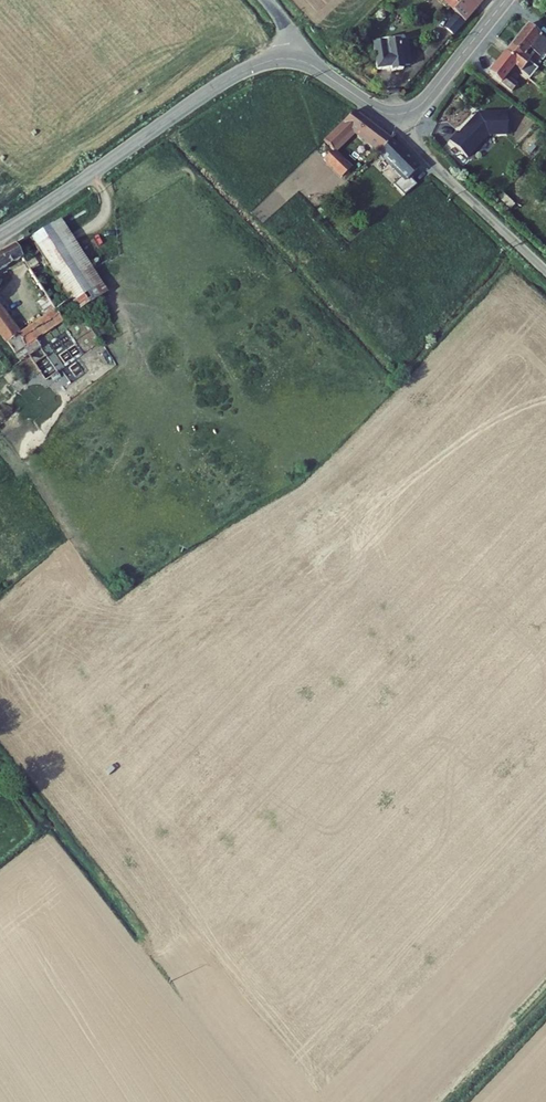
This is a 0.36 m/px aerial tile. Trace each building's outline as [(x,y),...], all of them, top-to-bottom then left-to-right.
[(462,19),(475,30),(497,0),(443,0),(462,19)] [(477,32),(475,30),(462,19),(454,29),(469,42),(477,32)] [(530,89),(536,83),(524,73),(531,65),(538,71),(543,65),(545,68),(545,26),(540,21),(503,67),(530,89)] [(412,48),(378,52),(380,78),(395,76),(396,81),(409,79),(409,75),(415,74),(412,48)] [(358,110),(329,138),(340,149),(362,130),(385,152),(383,156),(409,180),(422,168),(358,110)] [(340,149),(330,157),(341,169),(350,160),(340,149)] [(112,289),(69,222),(40,240),(83,308),(112,289)] [(15,343),(25,337),(32,346),(71,321),(69,317),(83,308),(40,240),(37,236),(0,257),(0,276),(28,259),(42,279),(38,281),(44,290),(47,287),(59,306),(54,309),(58,314),(28,334),(0,299),(0,325),(15,343)] [(90,318),(83,308),(69,317),(71,321),(77,327),(90,318)] [(38,359),(54,382),(66,373),(50,351),(38,359)]
